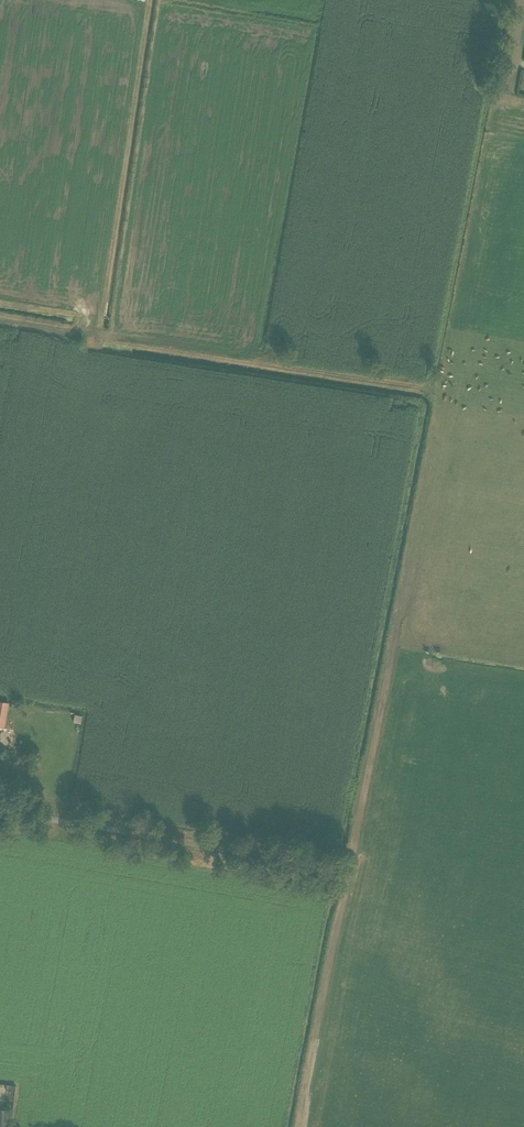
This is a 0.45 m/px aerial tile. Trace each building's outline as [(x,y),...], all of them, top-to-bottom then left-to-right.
[(75,715),(73,722),(81,724),(82,716),(75,715)]
